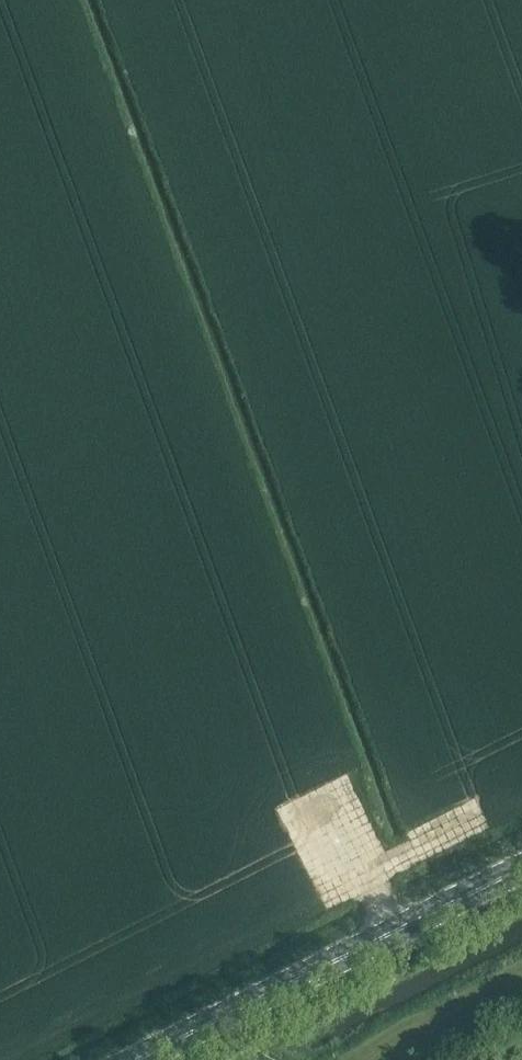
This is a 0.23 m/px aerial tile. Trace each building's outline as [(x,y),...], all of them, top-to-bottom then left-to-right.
[(355,772),(342,779),(371,831),(384,824),(355,772)] [(342,820),(328,824),(333,847),(348,844),(342,820)]
